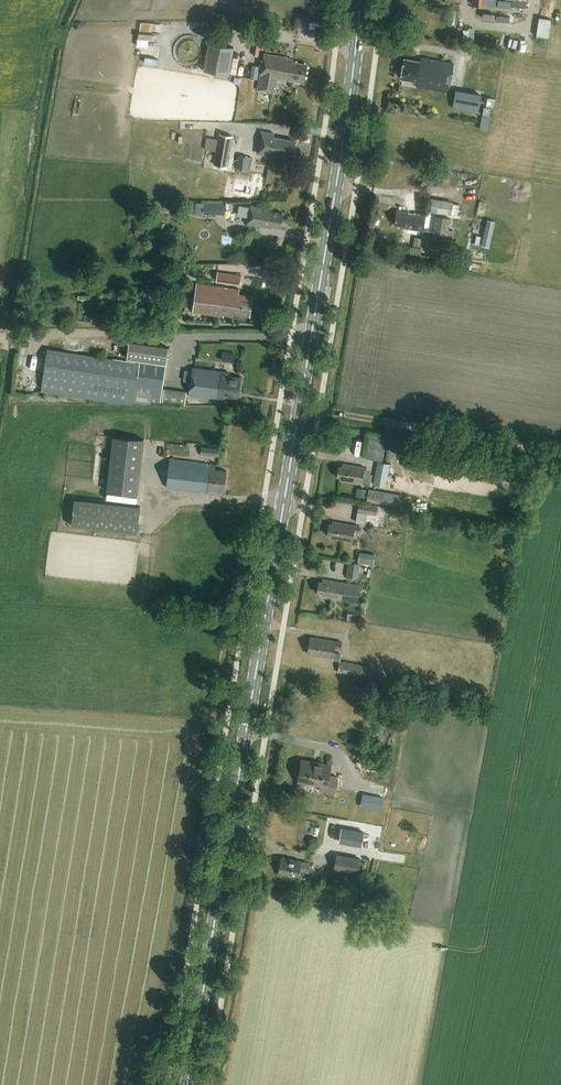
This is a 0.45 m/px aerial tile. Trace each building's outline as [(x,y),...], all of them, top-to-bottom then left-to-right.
[(539,16),(536,34),(549,36),(552,18),(539,16)] [(234,48),(208,44),(204,72),(229,75),(234,48)] [(261,68),(258,90),(275,93),(277,79),(304,83),(307,65),(287,61),(287,58),(264,54),(263,60),(261,59),(259,66),(259,68),(261,68)] [(420,62),(404,59),(401,79),(417,82),(416,87),(448,92),(453,64),(421,58),(420,62)] [(455,91),(453,108),(479,113),(482,96),(455,91)] [(487,105),(494,106),(495,99),(488,98),(487,105)] [(491,108),(484,107),(480,130),(487,131),(490,115),(491,108)] [(274,134),(261,132),(257,154),(291,160),(294,141),(274,138),(274,134)] [(219,134),(214,163),(228,165),(233,136),(219,134)] [(249,158),(239,156),(237,169),(247,171),(249,158)] [(439,200),(429,198),(427,211),(437,213),(439,200)] [(439,200),(437,213),(450,215),(450,214),(452,204),(452,202),(439,200)] [(196,202),(196,214),(225,214),(225,203),(204,203),(204,202),(196,202)] [(270,226),(280,228),(282,213),(264,210),(265,208),(251,205),(247,224),(262,227),(262,224),(263,224),(264,226),(268,227),(270,226)] [(409,212),(397,210),(394,225),(403,226),(402,228),(433,233),(433,234),(452,237),(453,231),(448,230),(450,219),(436,217),(434,228),(424,227),(426,215),(414,213),(414,214),(409,213),(409,212)] [(421,239),(415,237),(413,247),(419,248),(421,239)] [(408,259),(437,264),(438,258),(409,254),(408,259)] [(160,265),(160,275),(169,275),(168,265),(160,265)] [(241,276),(217,272),(216,281),(240,285),(241,276)] [(239,290),(196,284),(194,298),(251,306),(252,296),(239,294),(239,290)] [(250,316),(251,306),(194,298),(192,312),(220,317),(220,315),(232,316),(233,314),(250,316)] [(135,363),(47,350),(41,391),(116,403),(135,403),(135,402),(145,404),(150,403),(151,401),(161,402),(169,348),(129,342),(127,359),(135,360),(135,363)] [(192,368),(188,394),(223,399),(223,396),(237,397),(240,378),(229,376),(229,373),(192,368)] [(171,391),(164,390),(162,401),(170,402),(171,391)] [(179,392),(171,391),(170,402),(177,403),(179,392)] [(187,393),(179,392),(177,403),(185,404),(187,393)] [(113,436),(107,491),(137,494),(144,440),(113,436)] [(386,442),(370,439),(366,458),(383,461),(386,442)] [(219,449),(202,447),(201,454),(219,456),(219,449)] [(215,465),(169,459),(166,488),(207,493),(207,489),(224,491),(226,471),(214,470),(215,465)] [(390,464),(379,462),(374,485),(385,487),(390,464)] [(339,466),(337,477),(340,478),(339,480),(362,484),(365,468),(342,464),(342,467),(339,466)] [(384,493),(369,491),(367,502),(382,504),(384,493)] [(365,493),(357,492),(355,498),(364,500),(365,493)] [(402,496),(384,493),(382,504),(401,507),(402,496)] [(140,507),(74,499),(71,526),(137,533),(140,507)] [(359,503),(357,512),(367,513),(383,516),(384,507),(359,503)] [(367,513),(357,512),(356,522),(365,523),(367,513)] [(333,522),(332,525),(329,524),(327,535),(331,535),(330,538),(352,542),(354,532),(358,532),(359,526),(333,522)] [(359,552),(358,563),(373,565),(375,554),(359,552)] [(359,564),(349,562),(347,578),(357,579),(359,564)] [(323,580),(322,582),(319,582),(317,593),(320,594),(320,597),(356,603),(359,585),(323,580)] [(333,661),(338,662),(340,654),(334,653),(335,648),(341,649),(342,643),(310,637),(310,640),(308,651),(308,654),(333,658),(333,661)] [(366,666),(340,662),(338,673),(365,677),(366,666)] [(331,765),(302,760),(298,782),(321,785),(320,791),(335,794),(338,778),(329,776),(331,765)] [(381,811),(383,798),(363,794),(360,808),(381,811)] [(342,828),(339,842),(361,846),(364,832),(342,828)] [(360,859),(337,855),(335,869),(358,873),(360,859)] [(301,861),(281,858),(279,873),(298,876),(299,870),(309,872),(310,864),(301,862),(301,861)]
